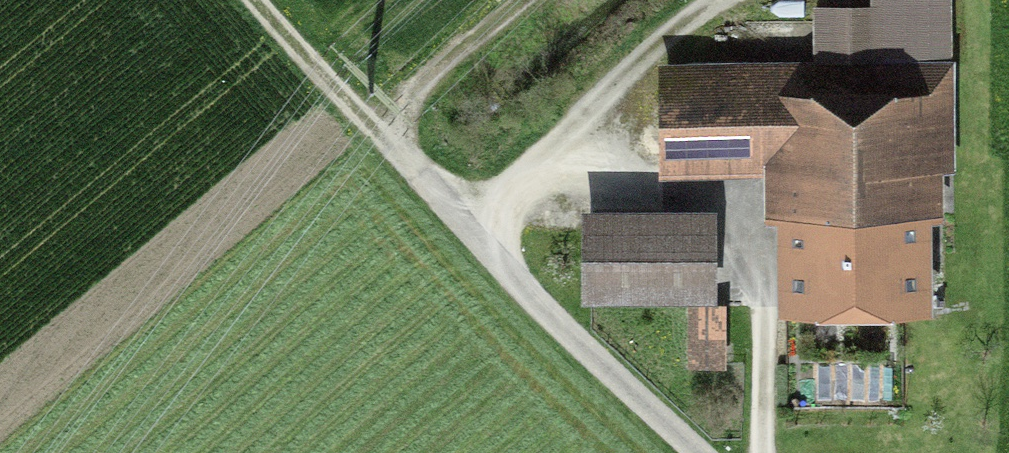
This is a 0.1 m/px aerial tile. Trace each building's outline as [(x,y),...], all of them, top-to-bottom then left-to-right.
[(820,2),(821,60),(952,59),(951,1),(820,2)] [(928,98),(691,100),(692,161),(827,159),(829,290),(930,289),(928,98)] [(600,285),(715,286),(716,227),(600,227),(600,285)]
